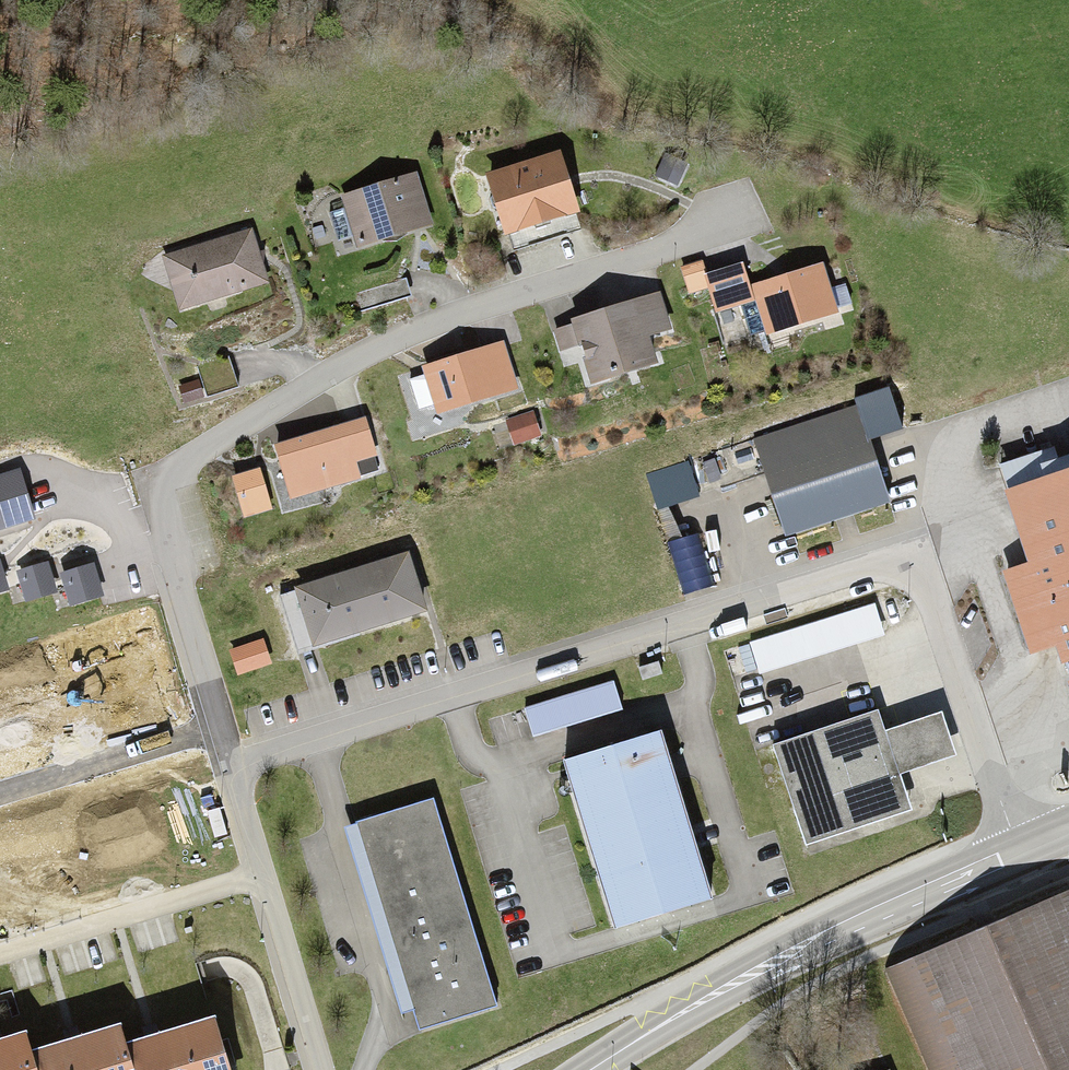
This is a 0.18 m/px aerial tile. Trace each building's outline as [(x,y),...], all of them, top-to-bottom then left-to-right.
[(564,156),(487,179),(505,240),(583,217),(564,156)] [(418,174),(339,197),(356,254),(435,230),(418,174)] [(255,232),(161,261),(177,316),(272,288),(255,232)] [(745,268),(704,280),(716,319),(756,307),(751,290),(745,268)] [(826,268),(751,290),(756,307),(767,341),(841,318),(826,268)] [(661,297),(571,324),(592,393),(660,373),(651,344),(674,338),(661,297)] [(510,344),(423,370),(437,418),(524,392),(510,344)] [(889,509),(857,411),(752,446),(784,543),(889,509)] [(371,420),(274,449),(291,505),(364,483),(360,467),(383,460),(371,420)] [(21,513),(24,522),(50,514),(35,469),(12,477),(9,468),(0,471),(0,521),(21,513)] [(1009,492),(1033,566),(1007,574),(1031,648),(1057,640),(1068,676),(1068,472),(1009,492)] [(414,552),(289,588),(306,647),(431,611),(414,552)] [(1,564),(0,564),(0,595),(9,592),(1,564)] [(57,592),(49,564),(18,574),(27,602),(57,592)] [(102,597),(94,569),(63,578),(71,606),(102,597)] [(871,609),(751,648),(761,678),(881,639),(871,609)] [(618,682),(526,710),(536,741),(627,714),(618,682)] [(873,715),(774,747),(805,843),(904,811),(892,773),(947,755),(934,717),(880,735),(873,715)] [(716,894),(667,735),(566,765),(615,925),(716,894)] [(501,1008),(438,799),(345,827),(409,1036),(501,1008)] [(892,969),(935,1069),(1068,1069),(1068,894),(892,969)] [(0,1039),(0,1069),(227,1069),(210,1014),(124,1040),(118,1020),(29,1047),(24,1031),(0,1039)]
